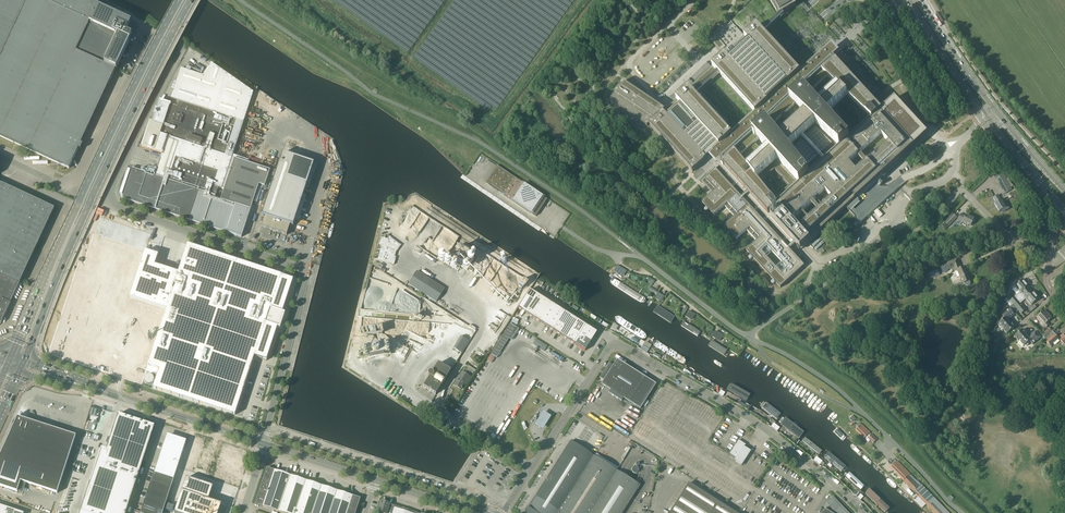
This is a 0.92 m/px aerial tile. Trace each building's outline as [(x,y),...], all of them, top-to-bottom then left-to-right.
[(41,155),(41,156),(41,161),(51,161),(51,165),(51,166),(58,165),(59,164),(60,164),(69,168),(78,148),(81,149),(83,145),(80,144),(115,69),(105,64),(119,35),(89,22),(97,6),(99,1),(96,0),(0,0),(0,136),(41,155)] [(779,17),(797,6),(793,0),(770,0),(779,17)] [(97,6),(89,22),(119,35),(105,64),(115,69),(116,69),(117,67),(119,62),(127,45),(128,42),(129,40),(131,35),(128,33),(129,31),(131,32),(133,28),(131,27),(133,23),(130,22),(126,20),(119,17),(115,15),(107,11),(97,6)] [(785,15),(784,14),(779,17),(778,16),(761,30),(764,33),(785,15)] [(707,208),(706,208),(705,209),(704,210),(704,211),(705,211),(705,212),(706,212),(707,212),(708,212),(708,211),(709,211),(709,210),(714,216),(724,206),(734,217),(724,226),(729,232),(728,232),(727,233),(727,234),(727,235),(727,236),(728,236),(729,236),(730,236),(730,235),(731,235),(731,234),(736,240),(747,230),(756,241),(746,251),(751,256),(750,256),(749,257),(749,258),(749,259),(749,260),(750,260),(751,260),(752,260),(752,259),(753,259),(753,258),(774,281),(773,281),(772,281),(771,282),(771,283),(771,284),(772,284),(772,285),(773,285),(774,285),(775,284),(775,283),(775,282),(781,288),(805,266),(790,250),(796,244),(801,250),(807,244),(880,177),(894,165),(915,146),(890,119),(891,118),(883,109),(882,110),(834,58),(845,48),(841,43),(837,39),(800,72),(782,53),(764,33),(761,30),(757,26),(752,30),(750,28),(744,35),(731,21),(710,40),(724,56),(680,96),(678,98),(665,110),(663,108),(664,106),(663,106),(662,105),(661,104),(660,104),(659,105),(623,81),(610,101),(648,126),(649,125),(692,171),(690,173),(700,185),(702,182),(712,193),(702,202),(707,208)] [(150,122),(142,147),(162,153),(155,176),(132,168),(123,198),(158,210),(242,237),(259,184),(264,186),(270,170),(248,163),(249,160),(232,154),(253,92),(211,63),(202,76),(180,69),(170,99),(179,102),(177,107),(160,101),(157,110),(156,109),(154,114),(155,115),(152,123),(150,122)] [(293,226),(314,163),(282,153),(262,215),(265,216),(261,227),(287,235),(290,225),(293,226)] [(548,200),(497,166),(486,183),(536,216),(548,200)] [(1004,174),(996,179),(1004,194),(1012,190),(1004,174)] [(2,323),(11,303),(10,303),(20,282),(54,208),(45,204),(0,183),(0,322),(2,323)] [(998,195),(994,198),(996,202),(995,203),(995,204),(996,205),(999,211),(1003,209),(1004,212),(1009,209),(1006,203),(1004,204),(1002,200),(1001,200),(998,195)] [(945,222),(945,223),(949,226),(958,217),(953,213),(945,222)] [(961,214),(958,219),(964,221),(963,222),(971,226),(975,219),(969,216),(968,215),(967,215),(966,216),(961,214)] [(812,245),(814,247),(824,238),(822,236),(812,245)] [(394,254),(395,254),(397,249),(401,245),(391,238),(386,238),(386,237),(381,237),(378,245),(379,245),(379,244),(382,244),(378,259),(394,264),(397,256),(394,256),(394,254)] [(825,239),(815,248),(817,250),(827,241),(825,239)] [(145,251),(130,297),(166,309),(145,372),(157,376),(153,388),(235,415),(254,356),(266,361),(277,327),(280,328),(285,313),(282,312),(293,279),(281,275),(187,244),(178,273),(155,265),(158,255),(145,251)] [(458,272),(469,254),(460,248),(448,265),(449,266),(453,259),(457,262),(453,268),(453,269),(457,262),(461,265),(457,271),(458,272)] [(470,256),(465,263),(470,266),(475,259),(470,256)] [(957,259),(941,266),(944,273),(948,270),(947,268),(953,266),(955,272),(958,270),(964,283),(965,282),(966,285),(966,286),(968,286),(970,285),(971,284),(971,283),(970,280),(971,280),(965,267),(961,269),(957,259)] [(940,274),(937,268),(929,271),(932,278),(940,274)] [(408,284),(419,291),(417,293),(424,297),(426,295),(436,302),(444,289),(417,271),(408,284)] [(650,307),(653,301),(614,275),(611,281),(650,307)] [(1015,297),(1010,301),(1013,304),(1014,304),(1030,290),(1028,287),(1029,286),(1024,279),(1020,282),(1019,283),(1016,286),(1021,292),(1016,297),(1015,297)] [(530,290),(518,308),(522,310),(525,312),(525,313),(530,305),(531,304),(537,294),(533,292),(530,290)] [(1030,290),(1014,304),(1022,313),(1026,310),(1021,304),(1027,298),(1032,305),(1035,302),(1036,302),(1036,301),(1040,298),(1034,292),(1033,293),(1030,290)] [(537,294),(531,304),(538,308),(544,299),(541,296),(537,294)] [(544,299),(538,308),(545,312),(551,303),(547,301),(544,299)] [(677,325),(681,319),(654,302),(653,301),(650,307),(673,322),(677,325)] [(544,314),(539,322),(540,322),(545,325),(546,326),(549,328),(553,330),(565,312),(561,310),(558,307),(555,305),(551,303),(545,312),(544,314)] [(530,305),(525,313),(526,313),(529,315),(532,317),(537,310),(538,308),(531,304),(530,305)] [(537,310),(532,317),(536,319),(539,322),(544,314),(545,312),(538,308),(537,310)] [(999,324),(999,326),(1001,327),(1002,327),(1004,329),(1004,330),(1008,334),(1016,327),(1012,323),(1011,324),(1010,323),(1007,320),(1010,317),(1011,318),(1015,314),(1010,309),(1002,316),(1005,318),(999,323),(999,324)] [(1036,315),(1030,320),(1033,323),(1038,318),(1046,327),(1048,325),(1047,323),(1052,318),(1051,317),(1052,317),(1050,315),(1049,315),(1045,310),(1038,317),(1036,315)] [(565,312),(553,330),(553,331),(556,333),(560,335),(572,316),(568,314),(565,312)] [(572,316),(560,335),(563,337),(567,339),(573,329),(579,321),(575,318),(572,316)] [(681,319),(677,325),(704,343),(709,336),(691,326),(681,319)] [(579,321),(575,327),(581,331),(585,325),(579,321)] [(622,321),(619,326),(646,344),(650,338),(642,333),(622,321)] [(510,324),(491,354),(497,358),(513,333),(515,335),(519,329),(516,327),(510,324)] [(580,333),(580,334),(591,341),(597,332),(585,325),(581,331),(580,333)] [(360,330),(361,338),(384,334),(382,326),(360,330)] [(573,329),(567,339),(570,341),(574,344),(578,336),(580,334),(580,333),(581,331),(575,327),(573,329)] [(1043,335),(1046,339),(1053,332),(1053,331),(1049,328),(1044,333),(1043,335)] [(1023,329),(1015,337),(1019,341),(1020,340),(1025,346),(1027,346),(1029,345),(1028,343),(1031,341),(1033,344),(1041,337),(1036,331),(1031,335),(1032,336),(1029,339),(1026,335),(1027,334),(1023,329)] [(1059,338),(1055,334),(1053,332),(1046,339),(1048,340),(1047,341),(1051,345),(1059,338)] [(578,336),(574,344),(577,346),(585,351),(590,343),(591,341),(580,334),(578,336)] [(709,336),(704,343),(727,358),(731,352),(725,347),(718,344),(719,342),(709,336)] [(537,339),(533,344),(544,351),(548,346),(537,339)] [(687,361),(654,341),(651,347),(666,356),(683,367),(687,361)] [(371,347),(361,348),(363,359),(368,358),(369,358),(369,359),(384,356),(384,355),(389,354),(389,353),(388,349),(389,349),(388,348),(387,344),(388,344),(388,343),(382,344),(378,345),(378,346),(371,347)] [(603,374),(601,377),(604,380),(601,384),(610,390),(609,393),(621,401),(623,398),(629,402),(640,409),(656,384),(645,377),(626,365),(617,359),(613,365),(612,364),(610,363),(609,362),(609,363),(610,363),(607,367),(606,370),(605,369),(604,373),(604,374),(603,374)] [(429,377),(423,387),(435,395),(451,371),(450,371),(438,363),(432,373),(431,372),(430,372),(429,373),(428,373),(428,374),(428,376),(429,377)] [(480,367),(475,364),(474,363),(473,365),(470,363),(469,366),(468,365),(466,369),(473,373),(474,372),(475,372),(476,371),(476,372),(480,367)] [(711,375),(691,364),(688,369),(704,379),(721,388),(724,383),(711,375)] [(462,372),(454,385),(461,389),(464,384),(466,384),(471,377),(462,372)] [(726,391),(739,399),(743,401),(749,404),(752,399),(743,393),(729,385),(726,391)] [(758,402),(754,407),(776,423),(780,418),(758,402)] [(543,429),(551,416),(546,413),(543,411),(535,424),(538,426),(543,429)] [(80,512),(126,512),(140,471),(131,468),(145,423),(113,413),(101,450),(101,451),(93,476),(92,476),(80,512)] [(17,492),(21,481),(57,493),(76,436),(18,417),(0,455),(0,486),(17,492)] [(784,421),(780,426),(788,432),(797,440),(801,434),(784,421)] [(859,423),(856,425),(858,428),(856,430),(864,438),(867,435),(867,436),(869,437),(869,438),(874,443),(877,440),(872,435),(870,433),(869,433),(861,425),(859,423)] [(186,441),(185,440),(185,441),(178,439),(178,438),(175,437),(174,438),(167,436),(162,452),(161,451),(154,472),(174,479),(186,441)] [(819,457),(823,451),(806,438),(802,443),(803,444),(819,457)] [(593,456),(572,442),(570,441),(528,507),(527,507),(528,508),(527,510),(527,512),(561,512),(558,511),(568,495),(593,456)] [(751,451),(745,447),(746,445),(743,443),(743,444),(738,441),(729,454),(736,458),(734,460),(742,465),(751,451)] [(192,446),(185,466),(227,481),(234,460),(192,446)] [(836,461),(827,455),(823,460),(832,466),(835,469),(836,470),(840,474),(844,469),(840,465),(838,463),(836,461)] [(616,470),(593,456),(568,495),(558,511),(561,512),(589,512),(616,470)] [(897,461),(891,468),(899,476),(901,475),(905,479),(903,480),(904,482),(909,477),(911,479),(913,477),(911,475),(910,476),(909,475),(910,474),(897,461)] [(255,504),(283,512),(355,512),(360,498),(267,468),(255,504)] [(616,470),(589,512),(622,512),(640,485),(616,470)] [(174,479),(154,472),(152,480),(171,487),(174,479)] [(848,473),(844,477),(858,491),(860,492),(864,487),(848,473)] [(904,482),(926,504),(935,512),(949,512),(933,497),(917,481),(915,483),(911,479),(909,477),(904,482)] [(175,512),(219,512),(222,504),(206,499),(211,486),(187,478),(175,512)] [(171,487),(152,480),(149,489),(168,495),(171,487)] [(688,484),(670,512),(734,512),(688,484)] [(168,495),(149,489),(146,497),(166,503),(168,495)] [(865,497),(880,511),(881,512),(882,512),(886,512),(889,510),(886,507),(869,491),(864,496),(865,497)] [(166,503),(146,497),(143,505),(163,512),(166,503)] [(833,499),(828,503),(834,509),(830,512),(824,509),(821,512),(847,512),(833,499)] [(390,504),(381,501),(378,512),(382,512),(416,512),(390,504)]
